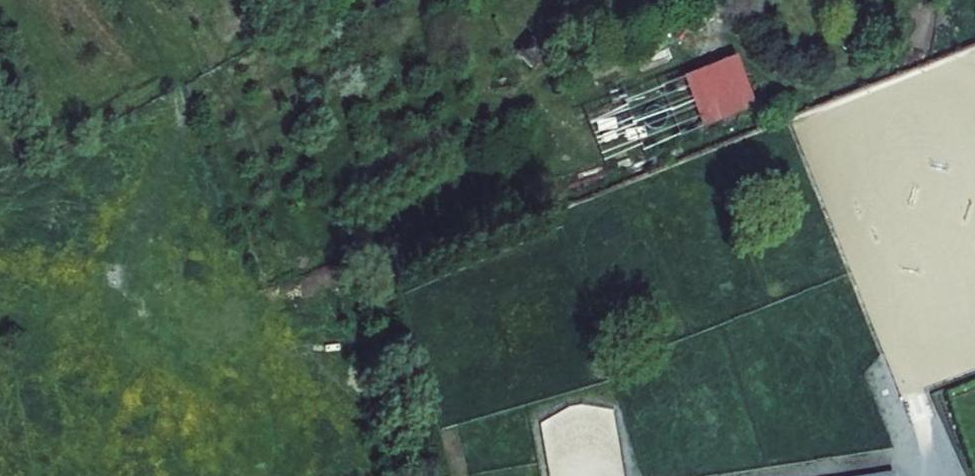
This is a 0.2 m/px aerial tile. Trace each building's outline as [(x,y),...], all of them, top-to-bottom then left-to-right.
[(734,53),(679,77),(701,128),(756,105),(734,53)]
